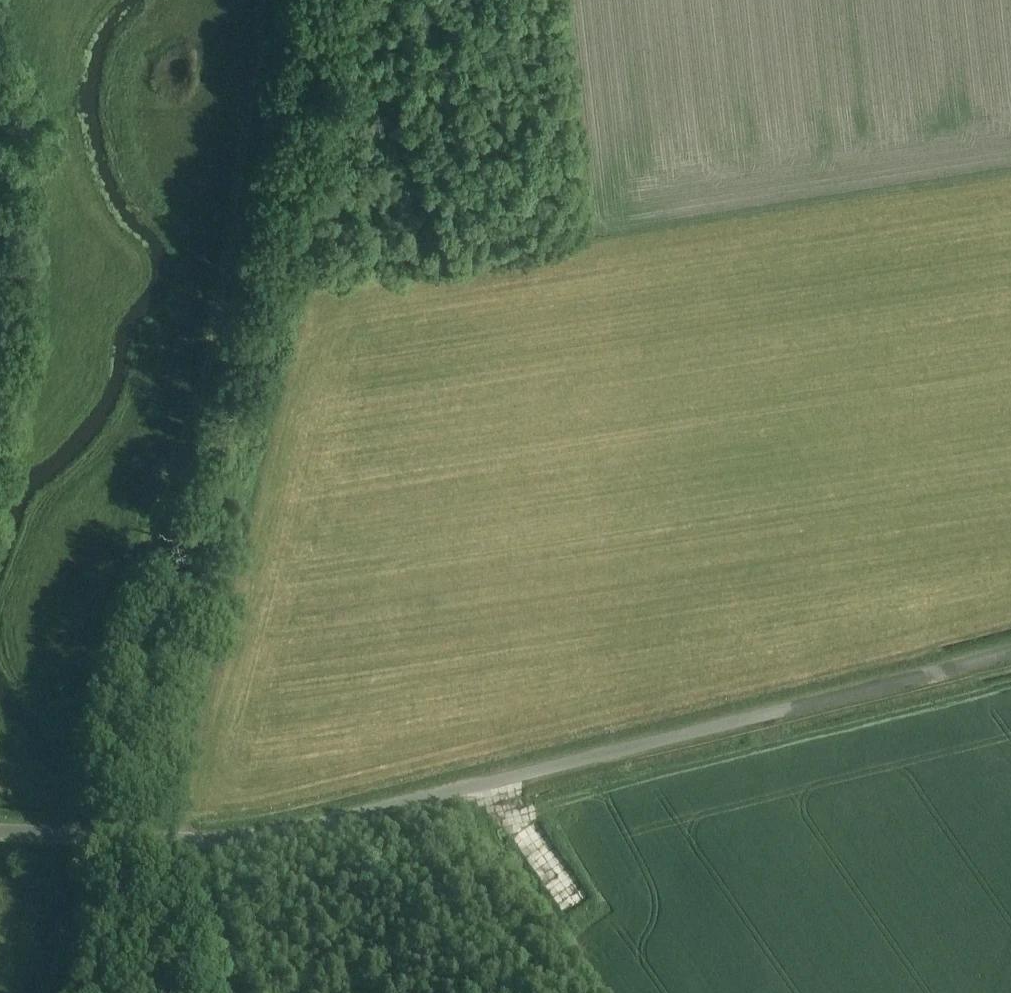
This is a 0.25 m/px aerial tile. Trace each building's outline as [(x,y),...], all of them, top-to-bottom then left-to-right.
[(561,852),(532,865),(556,917),(584,904),(561,852)]
